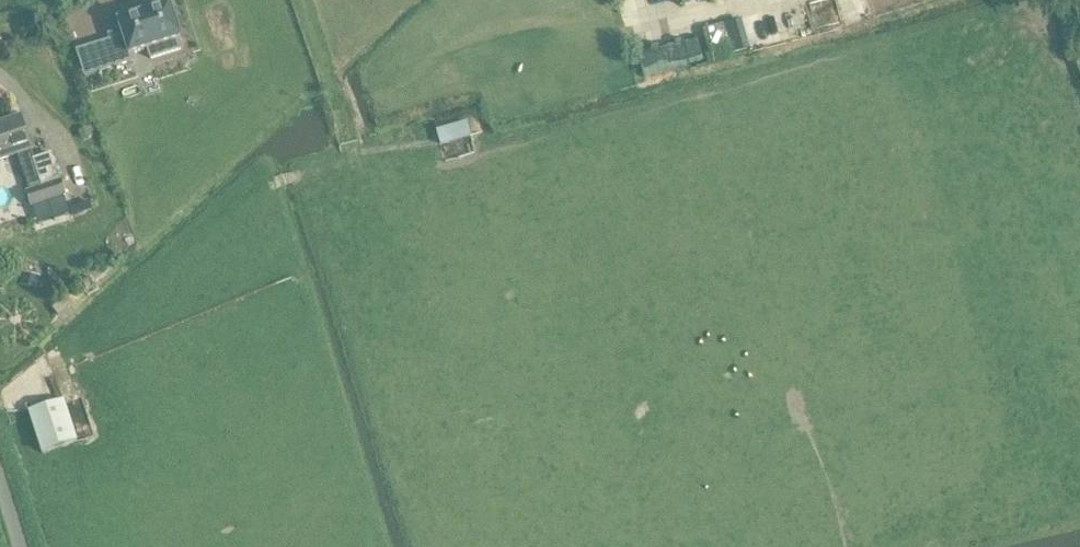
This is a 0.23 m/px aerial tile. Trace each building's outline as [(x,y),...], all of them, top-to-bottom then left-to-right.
[(124,37),(107,42),(115,67),(133,62),(131,56),(148,50),(151,60),(182,50),(179,40),(182,40),(171,6),(119,23),(124,37)] [(703,31),(710,55),(731,49),(724,25),(703,31)] [(91,95),(109,89),(104,71),(86,77),(91,95)] [(0,124),(0,160),(18,154),(31,150),(20,117),(0,124)] [(90,128),(81,132),(83,139),(92,136),(90,128)] [(31,150),(18,154),(30,192),(43,187),(34,160),(35,160),(31,150)] [(30,192),(27,193),(32,207),(66,196),(52,154),(35,160),(34,160),(43,187),(30,192)] [(24,273),(21,285),(38,289),(40,277),(24,273)] [(31,412),(42,447),(44,453),(79,442),(66,401),(31,412)]
